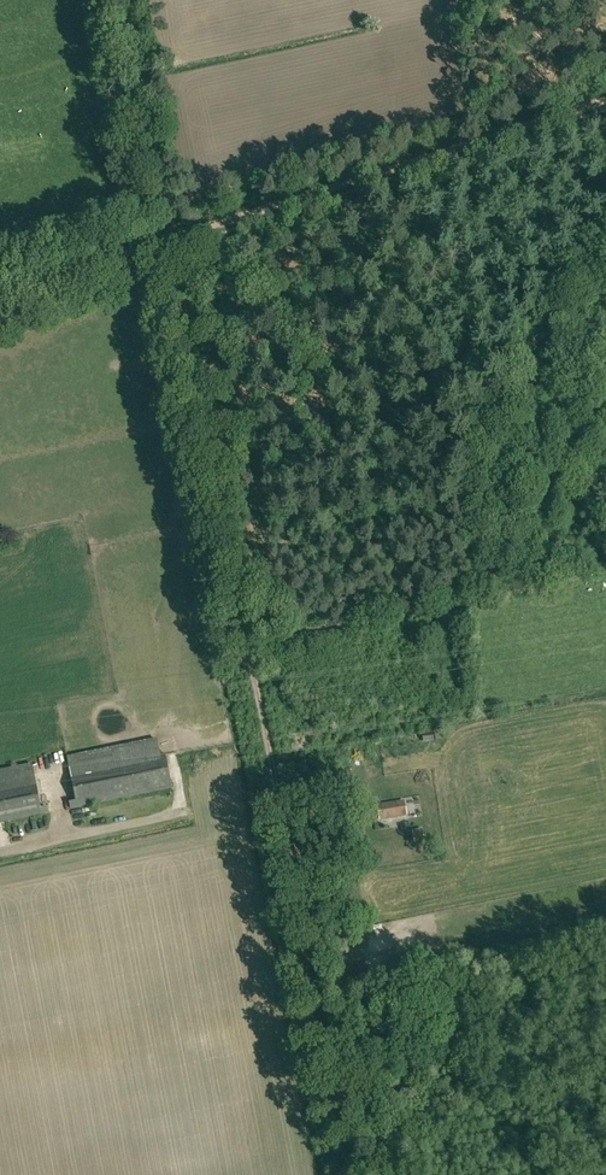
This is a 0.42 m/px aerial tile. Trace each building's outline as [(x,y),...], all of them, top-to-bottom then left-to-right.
[(442,728),(434,729),(437,740),(444,738),(442,728)] [(433,731),(422,732),(423,742),(435,740),(433,731)] [(172,788),(165,754),(163,755),(159,748),(157,738),(66,757),(70,773),(76,808),(172,788)] [(0,771),(0,822),(42,813),(32,765),(0,771)] [(404,800),(376,804),(379,821),(407,816),(404,800)]
